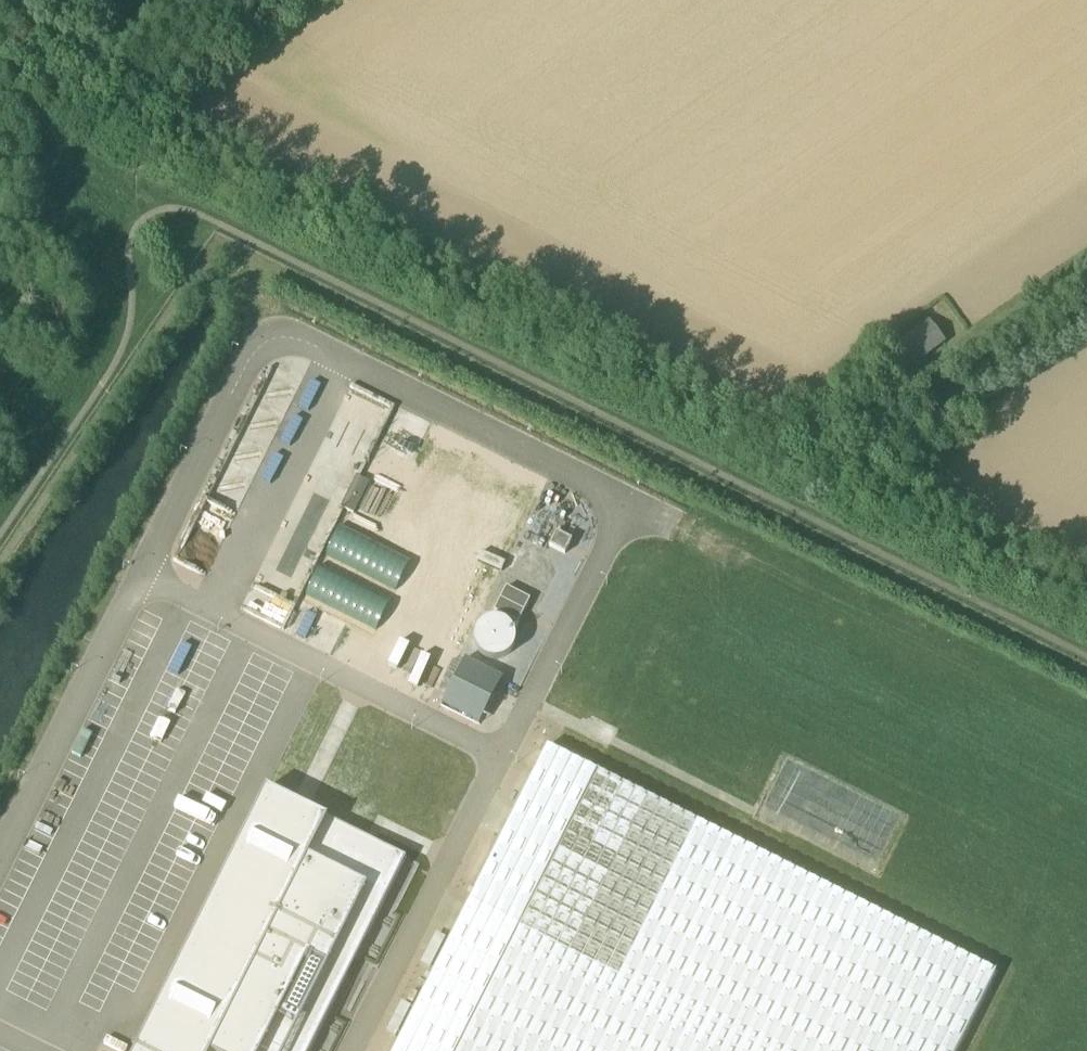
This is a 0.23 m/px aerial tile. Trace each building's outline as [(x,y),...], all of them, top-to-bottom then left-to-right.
[(916,367),(946,344),(929,322),(899,345),(916,367)] [(357,513),(370,481),(355,475),(343,507),(357,513)] [(477,614),(466,641),(498,655),(509,628),(477,614)] [(457,656),(435,704),(474,722),(497,674),(457,656)] [(999,974),(546,746),(468,900),(393,1050),(960,1050),(999,974)] [(409,856),(266,783),(130,1050),(310,1050),(409,856)]
